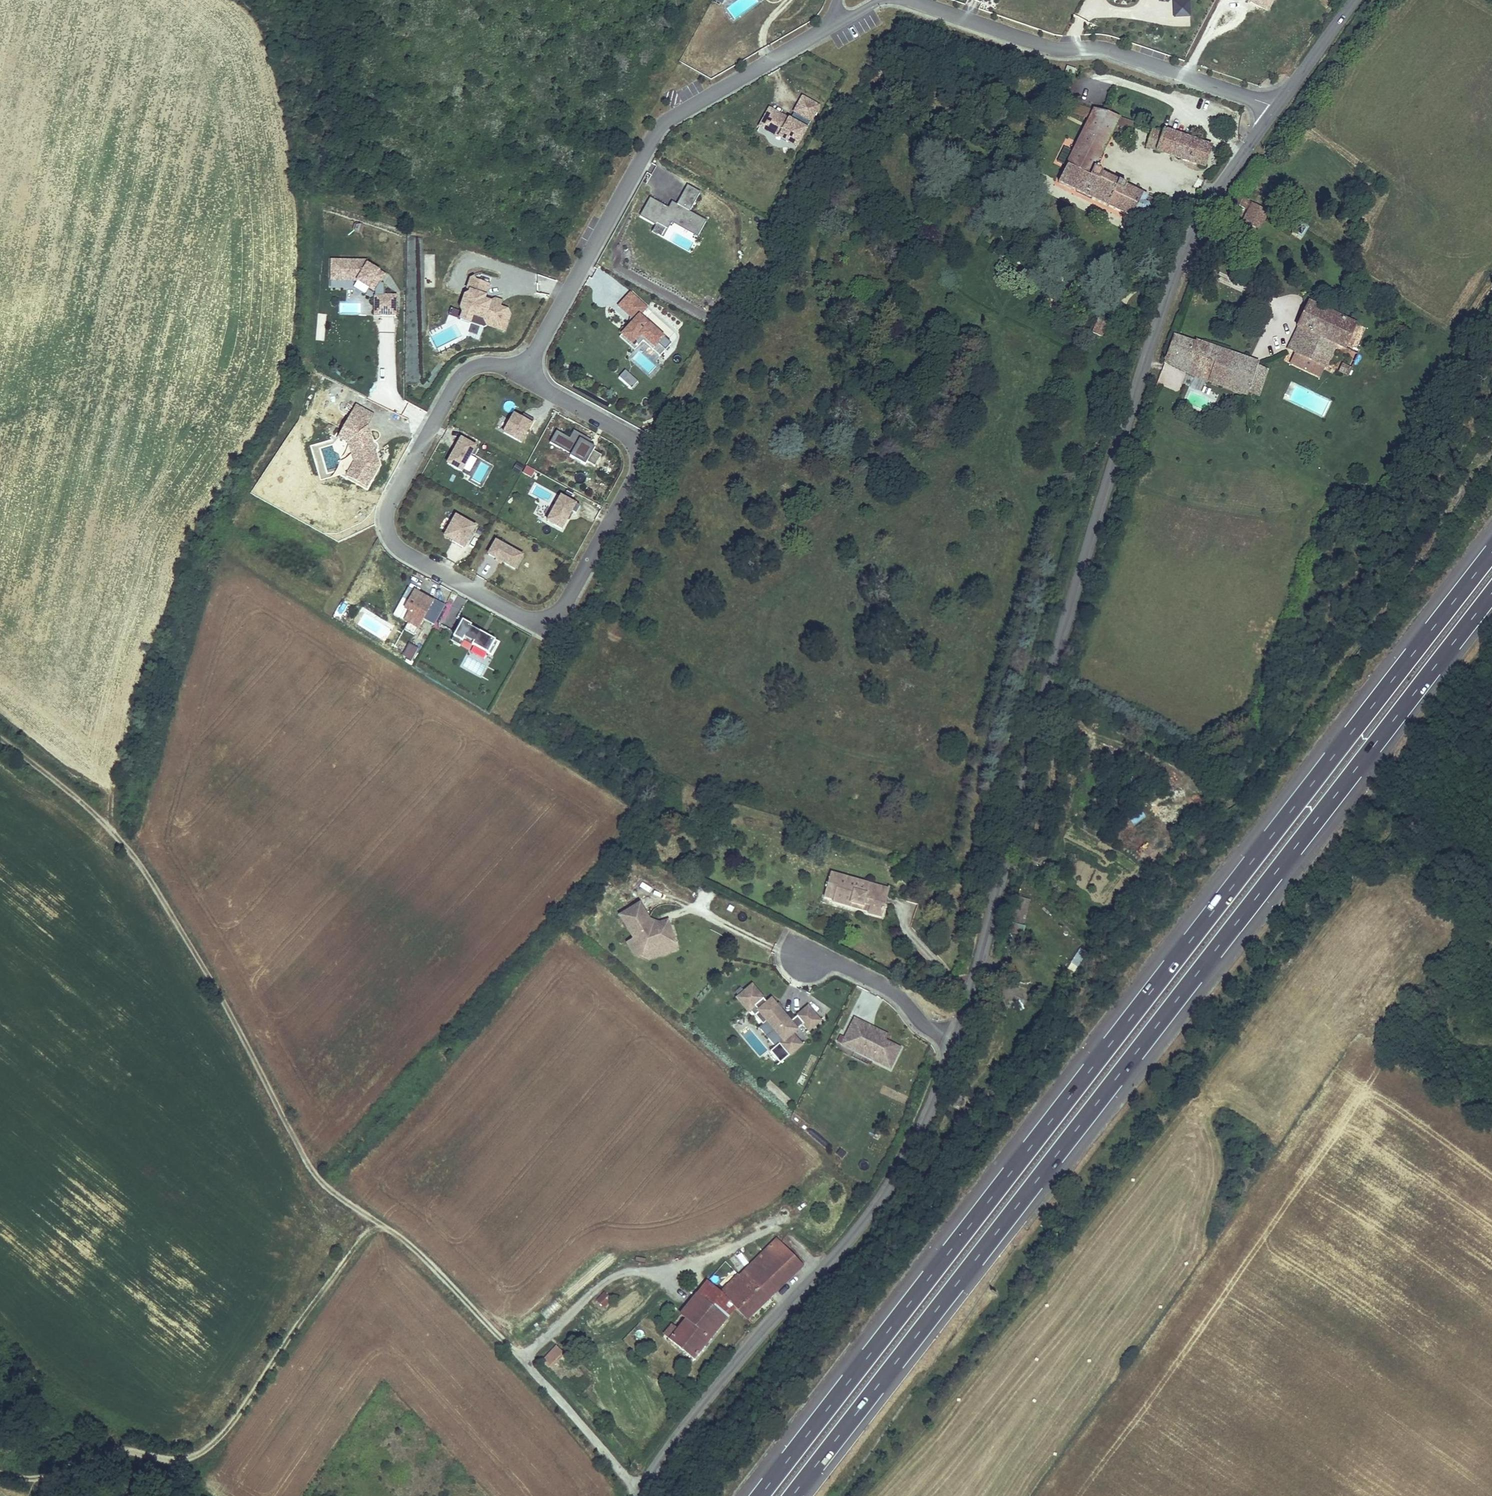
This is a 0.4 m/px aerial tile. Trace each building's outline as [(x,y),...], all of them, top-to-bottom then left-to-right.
[(1172,1),(1173,18),(1191,18),(1190,0),(1172,1)] [(1248,2),(1265,11),(1271,0),(1249,0),(1248,2)] [(1075,68),(1067,65),(1065,70),(1073,73),(1075,68)] [(790,112),(770,101),(762,114),(772,119),(769,124),(788,134),(790,130),(799,135),(819,98),(803,89),(795,104),(798,105),(795,111),(792,109),(790,112)] [(1130,120),(1072,98),(1067,108),(1083,115),(1077,130),(1101,139),(1107,128),(1124,133),(1130,120)] [(760,118),(769,124),(772,119),(762,114),(760,118)] [(1161,132),(1147,127),(1141,140),(1201,162),(1208,144),(1163,128),(1161,132)] [(790,130),(788,134),(797,139),(799,135),(790,130)] [(1101,139),(1077,130),(1072,138),(1097,148),(1101,139)] [(1097,148),(1072,138),(1054,177),(1144,221),(1146,216),(1141,214),(1147,200),(1153,203),(1155,197),(1089,165),(1097,148)] [(700,192),(687,185),(677,204),(673,210),(668,208),(650,197),(640,215),(666,229),(671,220),(698,235),(706,221),(689,211),(700,192)] [(1251,199),(1231,190),(1228,198),(1247,207),(1243,218),(1258,225),(1266,208),(1250,201),(1251,199)] [(668,208),(673,210),(677,204),(672,202),(668,208)] [(666,229),(656,224),(652,232),(663,238),(672,221),(671,220),(666,229)] [(1304,228),(1293,222),(1288,231),(1299,238),(1304,228)] [(367,260),(329,260),(329,287),(353,287),(353,294),(373,294),(373,268),(367,268),(367,260)] [(491,278),(480,274),(473,277),(475,281),(489,285),(491,278)] [(475,281),(473,277),(470,279),(467,288),(470,289),(468,296),(465,295),(460,309),(463,310),(460,319),(470,323),(472,316),(484,320),(487,326),(505,332),(510,315),(507,310),(499,307),(501,301),(495,299),(490,302),(489,304),(483,302),(484,300),(489,285),(475,281)] [(374,281),(367,295),(372,297),(379,283),(374,281)] [(646,299),(629,284),(618,296),(633,311),(620,325),(631,335),(639,325),(643,329),(641,331),(658,347),(670,335),(639,306),(646,299)] [(373,290),(373,316),(396,316),(396,294),(381,295),(381,290),(373,290)] [(360,304),(339,302),(339,313),(360,314),(360,304)] [(1321,365),(1328,350),(1331,343),(1343,348),(1354,323),(1315,305),(1292,351),(1321,365)] [(472,316),(470,323),(484,327),(487,326),(484,320),(472,316)] [(618,327),(633,341),(641,331),(643,329),(639,325),(631,335),(620,325),(618,327)] [(1194,360),(1199,342),(1172,333),(1166,350),(1194,360)] [(1219,346),(1200,340),(1194,360),(1212,366),(1219,346)] [(1331,343),(1328,350),(1340,356),(1343,348),(1331,343)] [(1212,366),(1208,376),(1245,390),(1254,368),(1256,363),(1257,360),(1219,346),(1212,366)] [(1355,352),(1343,348),(1340,356),(1351,360),(1355,352)] [(1194,360),(1166,350),(1164,357),(1208,376),(1212,366),(1194,360)] [(1346,371),(1349,365),(1336,360),(1334,366),(1346,371)] [(618,368),(625,374),(630,368),(623,361),(618,368)] [(1256,363),(1254,368),(1246,388),(1256,392),(1266,367),(1256,363)] [(636,372),(630,368),(625,374),(630,379),(636,372)] [(348,407),(337,426),(347,431),(353,451),(345,464),(364,475),(376,453),(371,438),(369,437),(368,434),(369,431),(365,417),(362,415),(369,403),(356,396),(349,408),(348,407)] [(532,410),(525,406),(522,410),(519,408),(512,404),(501,423),(519,433),(532,410)] [(588,431),(571,421),(567,428),(554,421),(548,433),(569,445),(568,447),(583,455),(585,452),(593,457),(599,446),(591,441),(593,438),(587,435),(586,434),(588,431)] [(472,445),(476,437),(457,426),(453,434),(455,435),(445,452),(459,461),(469,443),(472,445)] [(526,466),(521,472),(531,479),(535,472),(526,466)] [(573,504),(577,497),(558,486),(544,511),(559,519),(569,502),(573,504)] [(459,537),(472,515),(465,510),(464,513),(453,507),(443,525),(454,531),(452,533),(459,537)] [(494,527),(485,544),(512,559),(520,545),(501,535),(503,532),(494,527)] [(401,619),(410,624),(431,588),(424,584),(422,587),(405,577),(399,587),(406,590),(402,598),(407,600),(401,610),(404,612),(401,619)] [(468,614),(459,609),(447,630),(457,635),(461,626),(470,631),(468,634),(487,645),(495,631),(467,616),(468,614)] [(408,646),(404,659),(413,662),(417,648),(408,646)] [(865,902),(862,910),(878,914),(885,892),(862,886),(863,881),(826,871),(820,894),(846,905),(847,900),(859,904),(860,901),(865,902)] [(885,887),(863,881),(862,886),(885,892),(885,887)] [(180,887),(176,890),(188,908),(192,905),(180,887)] [(846,905),(862,910),(865,902),(860,901),(859,904),(847,900),(846,905)] [(655,950),(679,942),(672,920),(661,923),(662,925),(657,926),(654,922),(655,921),(644,903),(624,915),(639,938),(643,946),(655,950)] [(643,946),(639,938),(632,943),(638,952),(654,958),(681,949),(679,942),(655,950),(643,946)] [(789,1039),(784,1043),(790,1049),(788,1051),(788,1052),(782,1057),(785,1061),(807,1043),(797,1032),(809,1022),(814,1028),(825,1019),(813,1005),(795,1020),(785,1008),(784,1009),(780,1004),(781,1003),(776,998),(772,1001),(757,984),(742,996),(753,1010),(760,1004),(764,1010),(760,1014),(768,1023),(772,1019),(789,1039)] [(874,1024),(860,1017),(850,1036),(862,1041),(859,1048),(895,1066),(905,1046),(890,1038),(872,1029),(874,1024)] [(872,1029),(890,1038),(893,1033),(874,1024),(872,1029)] [(748,1029),(742,1035),(753,1049),(760,1044),(748,1029)] [(862,1041),(850,1036),(847,1043),(859,1048),(862,1041)] [(790,1049),(784,1043),(776,1050),(782,1057),(788,1052),(788,1051),(790,1049)] [(840,1147),(835,1156),(844,1160),(848,1151),(840,1147)] [(745,1270),(771,1296),(804,1265),(779,1237),(745,1270)] [(737,1251),(728,1261),(740,1272),(748,1262),(737,1251)] [(733,1281),(722,1291),(736,1305),(748,1317),(771,1296),(745,1270),(740,1274),(748,1282),(741,1288),(733,1281)] [(748,1282),(740,1274),(733,1281),(741,1288),(748,1282)] [(696,1292),(725,1318),(736,1305),(722,1291),(710,1279),(708,1277),(696,1292)] [(725,1318),(696,1292),(679,1313),(684,1317),(677,1325),(673,1321),(661,1334),(691,1359),(725,1318)] [(595,1301),(603,1310),(612,1302),(604,1293),(595,1301)] [(516,1304),(510,1299),(497,1314),(502,1319),(516,1304)] [(539,1361),(548,1370),(563,1354),(555,1346),(539,1361)]
